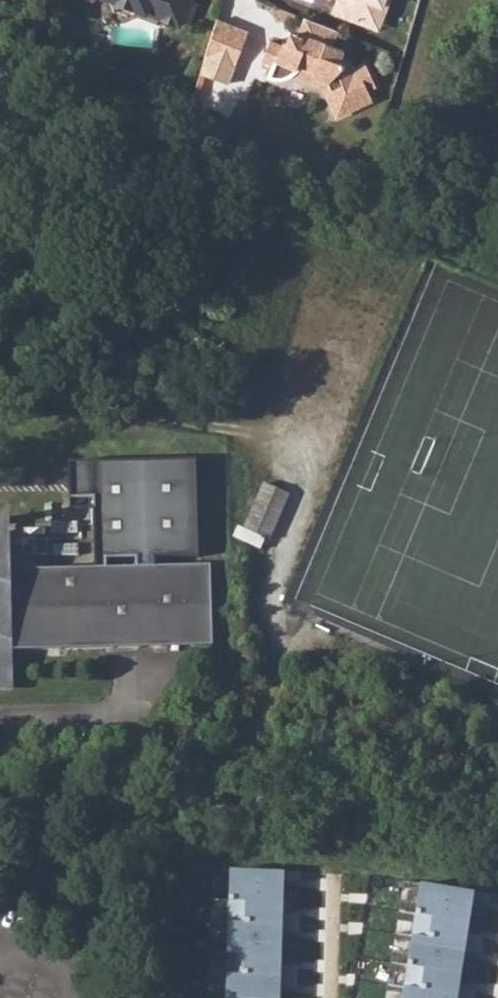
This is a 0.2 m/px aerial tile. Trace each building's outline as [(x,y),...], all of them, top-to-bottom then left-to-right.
[(147,12),(144,10),(134,15),(123,10),(118,1),(117,0),(115,0),(121,12),(134,18),(137,16),(147,12)] [(118,1),(123,10),(134,15),(144,10),(147,12),(186,27),(197,0),(117,0),(118,1)] [(334,11),(363,22),(371,0),(387,6),(390,0),(338,0),(334,11)] [(363,22),(379,28),(387,6),(371,0),(363,22)] [(301,62),(314,67),(312,73),(327,80),(334,95),(335,96),(345,92),(352,108),(372,99),(368,88),(376,84),(365,61),(354,66),(350,58),(341,55),(344,48),(332,43),(338,29),(305,16),(298,35),(297,36),(300,37),(296,46),(286,42),(284,41),(282,44),(270,40),(262,59),(273,64),(268,77),(280,78),(291,74),(297,69),(301,62)] [(249,32),(218,20),(206,55),(235,67),(249,32)] [(286,42),(296,46),(300,37),(297,36),(298,35),(290,32),(286,42)] [(335,96),(334,95),(328,98),(336,116),(352,108),(345,92),(335,96)] [(8,682),(7,646),(210,643),(208,564),(154,564),(154,556),(197,555),(196,459),(70,461),(71,495),(95,495),(96,566),(8,567),(7,514),(0,522),(0,683),(8,682)] [(269,539),(289,494),(264,483),(244,528),(269,539)] [(278,867),(232,865),(231,895),(277,896),(278,867)] [(419,876),(414,901),(469,911),(473,885),(419,876)] [(275,924),(277,896),(231,895),(231,922),(275,924)] [(469,911),(414,901),(409,927),(464,936),(469,911)] [(274,948),(275,924),(231,922),(230,947),(274,948)] [(464,936),(409,927),(404,957),(459,966),(464,936)] [(273,979),(274,948),(230,947),(230,977),(273,979)] [(459,966),(404,957),(399,987),(454,997),(459,966)] [(273,979),(230,977),(229,997),(272,997),(273,979)] [(399,987),(397,997),(453,997),(454,997),(399,987)]
